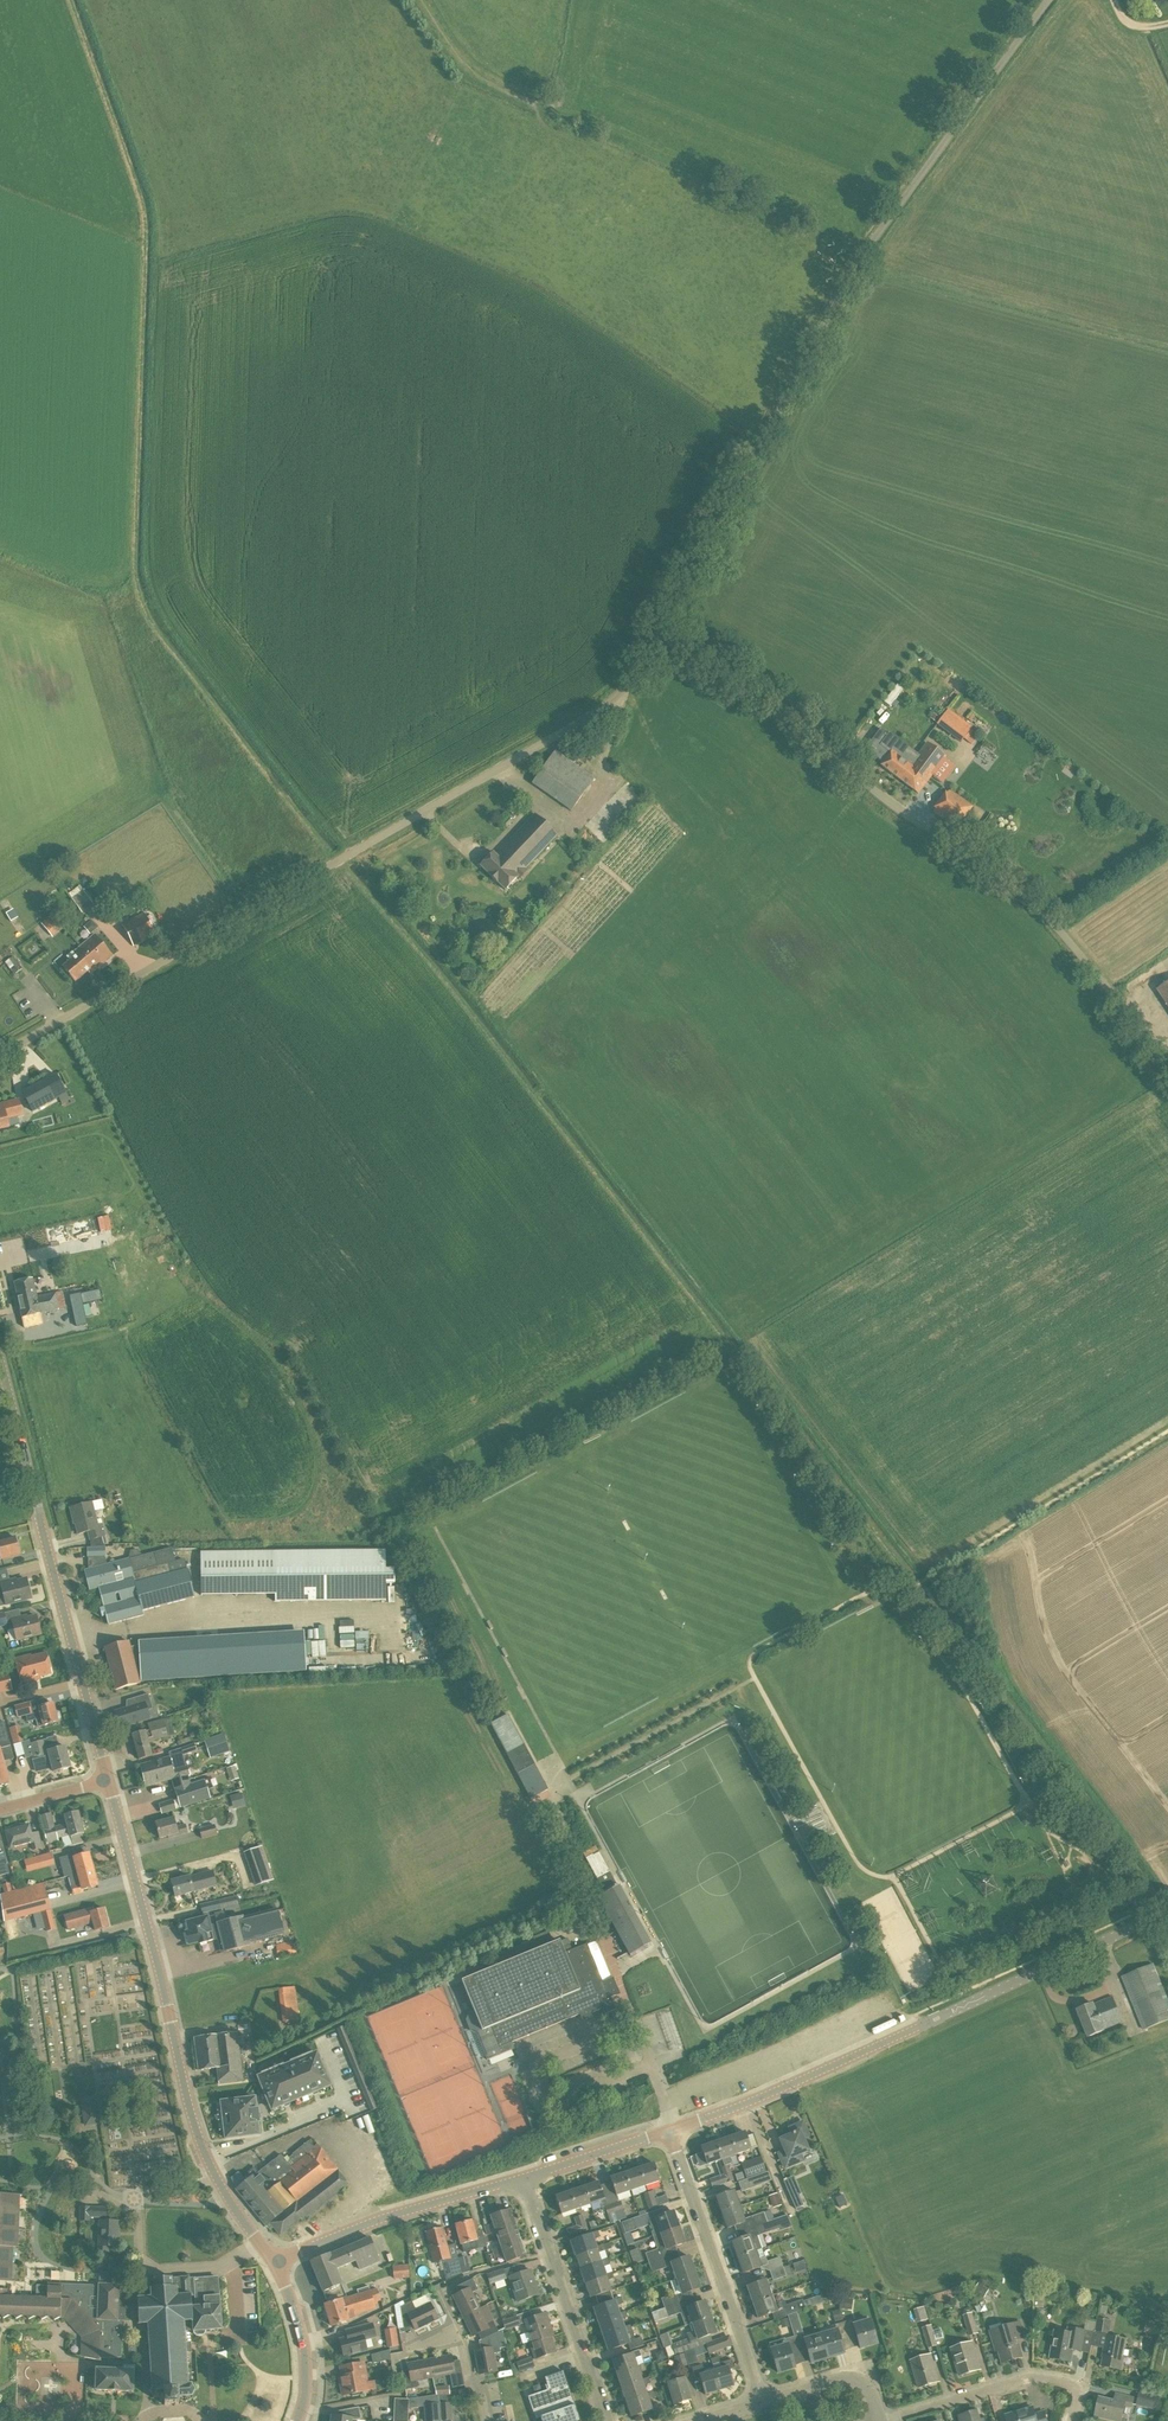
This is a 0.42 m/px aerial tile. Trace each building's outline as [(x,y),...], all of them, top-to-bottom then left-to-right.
[(961,742),(964,737),(972,727),(948,709),(937,724),(961,742)] [(947,757),(938,750),(927,742),(912,761),(894,748),(881,765),(900,780),(918,793),(931,776),(932,777),(947,757)] [(571,812),(595,778),(555,750),(531,784),(571,812)] [(974,806),(950,789),(947,792),(945,791),(933,808),(935,809),(932,812),(957,829),(974,806)] [(493,853),(480,866),(505,890),(517,877),(520,880),(528,871),(525,868),(557,835),(535,814),(495,855),(493,853)] [(1057,819),(1049,831),(1059,838),(1067,826),(1057,819)] [(82,913),(94,905),(83,890),(71,898),(82,913)] [(11,922),(18,918),(13,909),(6,913),(11,922)] [(133,946),(156,935),(145,913),(122,924),(133,946)] [(51,936),(62,928),(50,915),(41,923),(51,936)] [(112,956),(94,935),(74,952),(77,955),(63,967),(75,981),(87,971),(90,974),(112,956)] [(13,972),(21,966),(14,956),(5,962),(7,965),(12,972),(13,972)] [(1157,990),(1167,1007),(1167,983),(1157,990)] [(69,1100),(67,1094),(56,1073),(21,1091),(32,1113),(59,1098),(62,1104),(69,1100)] [(9,1127),(19,1124),(17,1116),(22,1114),(19,1100),(0,1104),(0,1129),(9,1127)] [(37,1296),(33,1279),(15,1283),(22,1317),(21,1317),(24,1328),(43,1324),(42,1321),(50,1319),(49,1312),(60,1310),(59,1308),(66,1306),(64,1292),(56,1294),(56,1292),(37,1296)] [(101,1300),(99,1289),(66,1296),(72,1326),(83,1324),(79,1304),(101,1300)] [(98,1524),(92,1502),(69,1508),(73,1524),(75,1524),(78,1534),(87,1531),(89,1540),(106,1536),(103,1523),(98,1524)] [(0,1559),(20,1554),(15,1537),(0,1541),(0,1559)] [(88,1569),(84,1570),(90,1589),(99,1587),(104,1607),(106,1616),(109,1624),(144,1615),(143,1611),(195,1598),(184,1559),(175,1561),(172,1547),(142,1555),(136,1549),(130,1550),(128,1559),(107,1564),(88,1569)] [(87,1557),(105,1556),(106,1556),(105,1547),(87,1547),(87,1557)] [(201,1551),(201,1595),(275,1595),(275,1602),(386,1601),(386,1584),(394,1584),(394,1568),(386,1568),(385,1550),(201,1551)] [(6,1605),(31,1598),(26,1578),(12,1582),(12,1580),(8,1581),(1,1583),(0,1583),(0,1606),(6,1605)] [(412,1611),(414,1646),(424,1645),(422,1611),(412,1611)] [(41,1634),(36,1615),(24,1618),(23,1616),(12,1619),(17,1640),(41,1634)] [(197,1629),(201,1647),(206,1646),(201,1628),(197,1629)] [(139,1683),(129,1642),(105,1648),(116,1689),(139,1683)] [(51,1673),(46,1653),(31,1656),(30,1655),(15,1658),(22,1684),(33,1681),(33,1678),(51,1673)] [(185,1662),(187,1672),(197,1670),(195,1660),(185,1662)] [(12,1690),(7,1672),(0,1674),(0,1694),(12,1690)] [(31,1701),(14,1706),(14,1707),(17,1716),(17,1718),(31,1714),(32,1720),(36,1719),(38,1727),(43,1725),(58,1721),(58,1720),(61,1718),(59,1712),(55,1711),(53,1703),(44,1706),(38,1707),(33,1708),(31,1701)] [(150,1717),(145,1703),(116,1712),(120,1726),(150,1717)] [(530,1799),(532,1798),(548,1789),(508,1714),(495,1720),(490,1723),(530,1799)] [(139,1759),(152,1755),(148,1742),(168,1736),(174,1734),(170,1717),(147,1723),(149,1730),(145,1731),(132,1735),(139,1759)] [(10,1746),(4,1721),(0,1722),(0,1748),(10,1746)] [(230,1750),(224,1734),(223,1733),(204,1740),(210,1758),(216,1756),(220,1769),(235,1764),(231,1750),(230,1750)] [(58,1744),(56,1735),(47,1738),(47,1739),(30,1743),(29,1740),(21,1742),(25,1758),(31,1757),(35,1773),(52,1768),(53,1772),(71,1767),(65,1746),(48,1751),(47,1747),(58,1744)] [(179,1745),(193,1740),(191,1736),(178,1740),(179,1745)] [(183,1755),(197,1751),(194,1743),(181,1748),(183,1755)] [(175,1789),(190,1784),(188,1776),(190,1775),(188,1766),(185,1766),(182,1754),(140,1766),(146,1785),(171,1777),(175,1789)] [(190,1784),(175,1789),(180,1807),(210,1798),(207,1790),(213,1788),(210,1778),(204,1780),(190,1784)] [(245,1792),(234,1797),(239,1808),(250,1803),(245,1792)] [(541,1818),(546,1816),(544,1810),(538,1813),(541,1818)] [(84,1842),(82,1833),(84,1833),(78,1812),(65,1816),(67,1824),(44,1830),(48,1844),(59,1841),(58,1838),(66,1836),(69,1846),(84,1842)] [(176,1826),(174,1818),(156,1823),(160,1838),(167,1836),(168,1838),(188,1833),(186,1824),(176,1826)] [(201,1839),(217,1835),(215,1824),(199,1828),(201,1839)] [(31,1833),(29,1825),(5,1831),(10,1848),(30,1843),(33,1850),(43,1848),(39,1831),(31,1833)] [(10,1873),(7,1862),(8,1862),(2,1840),(0,1840),(0,1875),(10,1873)] [(248,1863),(266,1857),(262,1846),(245,1852),(248,1863)] [(25,1869),(32,1867),(53,1862),(51,1852),(23,1860),(25,1869)] [(586,1859),(596,1878),(609,1871),(598,1852),(586,1859)] [(64,1877),(93,1869),(89,1853),(75,1857),(74,1854),(59,1858),(64,1877)] [(273,1879),(269,1868),(252,1874),(256,1884),(273,1879)] [(93,1869),(64,1877),(64,1878),(69,1876),(74,1895),(84,1892),(83,1889),(98,1885),(93,1869)] [(203,1885),(200,1873),(189,1876),(171,1881),(175,1896),(193,1891),(192,1887),(203,1885)] [(4,1893),(12,1890),(9,1878),(1,1879),(4,1893)] [(37,1913),(50,1910),(45,1890),(43,1883),(12,1890),(4,1893),(0,1894),(1,1902),(0,1902),(4,1922),(37,1913)] [(631,1955),(650,1944),(618,1886),(598,1896),(631,1955)] [(225,1911),(239,1907),(238,1905),(240,1905),(237,1895),(200,1904),(202,1913),(224,1908),(225,1911)] [(94,1911),(93,1907),(64,1915),(68,1930),(93,1923),(95,1930),(109,1926),(104,1908),(94,1911)] [(50,1910),(37,1913),(42,1929),(45,1928),(46,1931),(56,1929),(51,1910),(50,1910)] [(278,1910),(244,1919),(243,1916),(216,1922),(216,1923),(210,1925),(208,1916),(186,1922),(188,1931),(186,1932),(189,1944),(198,1942),(199,1943),(208,1941),(220,1938),(224,1952),(251,1945),(250,1943),(285,1934),(278,1910)] [(559,1940),(461,1981),(473,2009),(480,2027),(475,2030),(476,2032),(486,2056),(487,2060),(489,2059),(500,2054),(502,2059),(513,2054),(511,2050),(503,2053),(500,2047),(509,2043),(512,2042),(580,2014),(582,2021),(594,2016),(593,2012),(596,2011),(603,2008),(601,2001),(609,1998),(602,1981),(587,1943),(571,1950),(567,1938),(560,1941),(559,1940)] [(277,1957),(297,1954),(295,1941),(276,1944),(277,1957)] [(482,1970),(479,1963),(464,1969),(467,1976),(482,1970)] [(1167,2020),(1167,1999),(1153,1963),(1121,1976),(1143,2030),(1167,2020)] [(873,1990),(886,1984),(884,1979),(871,1985),(873,1990)] [(282,2022),(299,2020),(295,1986),(278,1988),(282,2022)] [(451,1987),(375,2014),(417,2130),(425,2131),(433,2131),(431,2125),(425,2125),(426,2093),(441,2093),(441,2081),(449,2081),(451,2086),(466,2087),(466,2083),(476,2080),(481,2095),(490,2096),(451,1987)] [(1123,2022),(1113,1996),(1093,2004),(1093,2003),(1077,2010),(1088,2037),(1104,2030),(1123,2022)] [(244,2081),(237,2032),(216,2034),(216,2035),(194,2038),(198,2070),(216,2068),(219,2085),(244,2081)] [(316,2052),(258,2076),(271,2108),(330,2084),(316,2052)] [(517,2076),(498,2083),(516,2135),(536,2129),(517,2076)] [(85,2127),(99,2124),(95,2096),(80,2098),(85,2127)] [(255,2098),(221,2102),(226,2138),(259,2134),(258,2121),(257,2110),(256,2110),(255,2098)] [(785,2167),(804,2159),(801,2153),(807,2150),(802,2138),(808,2135),(803,2122),(790,2128),(793,2134),(781,2140),(785,2151),(779,2153),(785,2167)] [(731,2136),(737,2154),(751,2149),(745,2131),(731,2136)] [(731,2136),(716,2141),(722,2159),(724,2166),(728,2164),(731,2163),(729,2156),(737,2154),(731,2136)] [(716,2141),(701,2146),(707,2164),(715,2161),(720,2175),(709,2179),(712,2188),(726,2183),(723,2175),(727,2174),(726,2173),(731,2171),(728,2164),(724,2166),(722,2159),(716,2141)] [(268,2152),(246,2170),(255,2180),(253,2182),(260,2190),(261,2189),(269,2199),(273,2196),(278,2201),(276,2203),(287,2217),(287,2218),(298,2232),(323,2211),(300,2183),(298,2185),(273,2153),(271,2155),(268,2152)] [(746,2179),(767,2172),(761,2156),(741,2163),(746,2179)] [(637,2168),(643,2186),(660,2180),(654,2162),(637,2168)] [(630,2190),(643,2186),(637,2168),(624,2172),(630,2190)] [(723,2175),(726,2183),(734,2180),(731,2171),(726,2173),(727,2174),(723,2175)] [(767,2172),(746,2179),(738,2182),(742,2191),(762,2184),(761,2183),(771,2180),(768,2171),(767,2172)] [(616,2195),(630,2190),(624,2172),(610,2177),(616,2195),(610,2197),(613,2204),(612,2204),(613,2208),(615,2208),(616,2211),(615,2212),(618,2221),(619,2220),(619,2219),(626,2217),(621,2201),(618,2202),(616,2195)] [(337,2178),(322,2185),(333,2209),(348,2202),(337,2178)] [(613,2204),(610,2197),(605,2199),(599,2181),(584,2186),(590,2204),(599,2201),(603,2211),(606,2210),(610,2223),(618,2221),(615,2212),(616,2211),(615,2208),(613,2208),(612,2204),(613,2204)] [(797,2184),(787,2189),(796,2208),(803,2205),(798,2194),(801,2193),(797,2184)] [(576,2209),(590,2204),(584,2186),(570,2191),(576,2209)] [(655,2198),(652,2190),(643,2194),(648,2209),(669,2202),(666,2194),(655,2198)] [(721,2212),(739,2206),(734,2190),(716,2196),(721,2212)] [(561,2214),(576,2209),(570,2191),(555,2196),(561,2214)] [(12,2281),(13,2246),(18,2247),(20,2194),(0,2193),(0,2281),(12,2281)] [(777,2193),(769,2195),(771,2201),(779,2199),(777,2193)] [(839,2207),(846,2204),(842,2195),(835,2198),(839,2207)] [(106,2218),(107,2207),(91,2206),(80,2206),(79,2221),(90,2221),(90,2217),(100,2218),(100,2221),(99,2221),(98,2255),(109,2255),(109,2246),(118,2246),(118,2221),(105,2221),(106,2218)] [(739,2206),(721,2212),(727,2228),(734,2225),(737,2232),(767,2221),(764,2213),(763,2212),(744,2219),(739,2206)] [(653,2236),(679,2227),(673,2211),(665,2214),(663,2208),(623,2221),(621,2222),(625,2233),(649,2225),(653,2236)] [(486,2230),(514,2221),(510,2209),(491,2216),(493,2223),(485,2225),(486,2230)] [(581,2224),(585,2222),(583,2214),(578,2216),(573,2217),(576,2225),(566,2228),(569,2237),(581,2232),(577,2223),(580,2222),(581,2224)] [(479,2230),(476,2219),(471,2221),(471,2220),(456,2224),(461,2244),(464,2252),(486,2246),(482,2229),(479,2230)] [(774,2219),(767,2221),(770,2231),(778,2228),(775,2219),(774,2219)] [(595,2220),(589,2222),(591,2229),(597,2227),(595,2220)] [(498,2239),(518,2232),(514,2221),(486,2230),(488,2235),(496,2232),(498,2239)] [(739,2239),(731,2241),(737,2257),(762,2248),(758,2235),(770,2231),(767,2221),(737,2232),(739,2239)] [(585,2222),(581,2224),(580,2222),(577,2223),(581,2232),(588,2230),(585,2222)] [(442,2227),(425,2231),(430,2251),(433,2262),(441,2260),(447,2259),(452,2277),(461,2273),(462,2273),(458,2258),(454,2244),(447,2246),(442,2227)] [(649,2263),(678,2252),(675,2246),(685,2243),(679,2227),(653,2236),(657,2249),(645,2253),(649,2263)] [(596,2248),(596,2246),(593,2239),(600,2237),(598,2230),(589,2233),(590,2235),(571,2241),(576,2255),(596,2248)] [(493,2253),(522,2244),(518,2232),(498,2239),(501,2246),(491,2249),(493,2253)] [(323,2291),(327,2300),(346,2293),(350,2291),(346,2282),(342,2284),(336,2269),(356,2260),(360,2269),(380,2261),(370,2237),(330,2254),(330,2253),(310,2262),(323,2291)] [(522,2244),(493,2253),(495,2258),(504,2255),(506,2262),(526,2255),(522,2244)] [(576,2255),(580,2269),(601,2262),(600,2260),(598,2253),(605,2250),(602,2244),(596,2246),(596,2248),(576,2255)] [(634,2264),(643,2261),(639,2248),(630,2251),(634,2264)] [(767,2264),(769,2271),(783,2266),(779,2257),(766,2261),(762,2248),(737,2257),(743,2273),(761,2266),(767,2264)] [(676,2278),(695,2272),(689,2256),(680,2259),(678,2252),(649,2263),(652,2272),(668,2267),(667,2265),(671,2263),(676,2278)] [(466,2256),(458,2258),(462,2273),(470,2270),(466,2256)] [(607,2258),(600,2260),(601,2262),(580,2269),(585,2283),(606,2276),(605,2274),(612,2272),(607,2258)] [(409,2277),(409,2265),(401,2265),(393,2266),(394,2279),(409,2277)] [(783,2266),(769,2271),(773,2280),(792,2273),(789,2265),(783,2267),(783,2266)] [(490,2284),(506,2278),(503,2268),(486,2274),(490,2284)] [(517,2301),(539,2294),(531,2269),(509,2277),(517,2301)] [(61,2317),(63,2318),(81,2337),(80,2356),(100,2360),(100,2358),(121,2357),(123,2321),(125,2321),(126,2285),(125,2285),(126,2273),(100,2271),(99,2283),(98,2283),(98,2286),(93,2286),(93,2285),(62,2283),(48,2283),(48,2297),(7,2296),(7,2289),(0,2289),(0,2315),(61,2317)] [(590,2297),(595,2296),(610,2290),(611,2290),(607,2280),(614,2278),(612,2272),(605,2274),(606,2276),(585,2283),(590,2297)] [(664,2308),(692,2298),(690,2291),(700,2288),(695,2272),(676,2278),(681,2292),(675,2295),(674,2293),(661,2298),(664,2308)] [(193,2330),(190,2278),(190,2276),(179,2277),(172,2278),(172,2277),(154,2278),(154,2287),(150,2288),(150,2296),(137,2297),(139,2332),(148,2331),(151,2387),(149,2392),(153,2398),(157,2398),(162,2402),(164,2401),(164,2406),(179,2405),(178,2397),(192,2396),(196,2389),(191,2383),(189,2383),(187,2352),(192,2352),(191,2342),(186,2342),(185,2331),(193,2330)] [(221,2304),(220,2304),(218,2276),(193,2278),(193,2277),(190,2278),(193,2330),(193,2332),(194,2331),(194,2333),(196,2335),(203,2334),(205,2332),(205,2331),(222,2330),(221,2304)] [(459,2293),(453,2295),(463,2315),(479,2308),(471,2292),(478,2289),(473,2278),(465,2282),(468,2288),(459,2293)] [(753,2302),(771,2295),(766,2279),(747,2286),(753,2302)] [(985,2298),(990,2289),(979,2283),(974,2292),(985,2298)] [(346,2293),(327,2300),(328,2303),(325,2304),(331,2326),(348,2320),(356,2317),(355,2315),(376,2308),(375,2305),(377,2304),(377,2301),(381,2300),(377,2288),(371,2290),(370,2290),(369,2286),(357,2290),(358,2293),(348,2297),(346,2293)] [(614,2299),(610,2290),(595,2296),(599,2306),(594,2308),(599,2322),(620,2315),(619,2313),(616,2305),(623,2303),(621,2297),(614,2299)] [(404,2304),(400,2306),(403,2327),(404,2332),(414,2327),(415,2329),(438,2318),(430,2303),(429,2303),(425,2295),(412,2301),(404,2304)] [(774,2319),(788,2315),(797,2312),(806,2308),(802,2299),(786,2305),(784,2300),(774,2303),(771,2295),(753,2302),(758,2318),(772,2313),(774,2319)] [(852,2310),(853,2300),(840,2298),(839,2308),(852,2310)] [(684,2301),(664,2308),(668,2317),(680,2313),(682,2317),(689,2315),(692,2323),(711,2316),(705,2300),(695,2304),(686,2307),(684,2301)] [(479,2308),(463,2315),(473,2335),(488,2328),(492,2334),(498,2331),(493,2320),(486,2323),(479,2308)] [(599,2322),(603,2336),(624,2329),(624,2326),(621,2319),(628,2317),(628,2318),(635,2316),(633,2308),(626,2310),(619,2313),(620,2315),(599,2322)] [(921,2322),(933,2321),(931,2308),(920,2308),(921,2322)] [(840,2309),(832,2311),(835,2322),(843,2320),(840,2309)] [(660,2319),(657,2310),(652,2312),(655,2321),(660,2319)] [(827,2358),(820,2334),(805,2338),(803,2333),(797,2312),(788,2315),(802,2362),(810,2361),(811,2363),(827,2358)] [(969,2336),(979,2333),(973,2312),(963,2315),(969,2336)] [(533,2319),(526,2322),(532,2342),(533,2342),(550,2336),(550,2335),(553,2334),(546,2313),(532,2318),(533,2319)] [(520,2324),(517,2315),(502,2320),(505,2330),(521,2325),(520,2324)] [(794,2366),(802,2362),(788,2315),(794,2336),(785,2339),(786,2344),(771,2349),(778,2372),(795,2367),(794,2366)] [(673,2345),(665,2348),(668,2356),(675,2354),(676,2355),(684,2352),(684,2351),(706,2344),(712,2341),(710,2335),(716,2332),(711,2316),(692,2323),(695,2331),(687,2333),(688,2338),(672,2344),(673,2345)] [(1105,2319),(1098,2317),(1096,2322),(1097,2322),(1094,2334),(1109,2337),(1112,2320),(1105,2319)] [(843,2321),(851,2348),(859,2346),(860,2348),(877,2343),(870,2319),(854,2324),(852,2318),(843,2321)] [(1159,2334),(1161,2322),(1150,2319),(1149,2323),(1146,2323),(1144,2332),(1159,2334)] [(1097,2322),(1096,2322),(1086,2320),(1084,2329),(1068,2326),(1067,2331),(1056,2329),(1051,2356),(1071,2360),(1073,2350),(1090,2353),(1092,2346),(1094,2334),(1097,2322)] [(844,2351),(851,2348),(843,2321),(834,2324),(836,2329),(820,2334),(827,2358),(844,2353),(844,2351)] [(1001,2323),(989,2326),(991,2331),(990,2331),(995,2348),(998,2347),(1002,2363),(1023,2357),(1018,2339),(1025,2337),(1020,2322),(1002,2327),(1001,2323)] [(344,2356),(367,2350),(364,2339),(375,2335),(372,2323),(346,2331),(348,2337),(340,2340),(344,2356)] [(630,2324),(624,2326),(624,2329),(603,2336),(608,2350),(627,2343),(630,2350),(644,2345),(641,2337),(633,2340),(629,2331),(632,2330),(630,2324)] [(928,2348),(938,2345),(932,2324),(922,2327),(928,2348)] [(393,2347),(404,2345),(400,2326),(389,2328),(393,2347)] [(481,2349),(475,2351),(479,2374),(497,2370),(493,2353),(500,2352),(500,2348),(507,2347),(501,2329),(498,2331),(492,2334),(486,2337),(488,2348),(481,2349)] [(1126,2340),(1109,2337),(1094,2334),(1092,2346),(1105,2348),(1102,2366),(1121,2369),(1126,2340)] [(533,2342),(530,2343),(535,2358),(556,2351),(550,2336),(533,2342)] [(707,2349),(708,2353),(723,2348),(719,2339),(712,2341),(706,2344),(707,2349)] [(129,2357),(137,2356),(136,2344),(134,2340),(128,2340),(129,2357)] [(960,2375),(980,2369),(972,2341),(951,2348),(960,2375)] [(700,2352),(707,2349),(706,2344),(684,2351),(684,2352),(688,2364),(698,2362),(696,2356),(701,2355),(700,2352)] [(371,2354),(373,2363),(391,2360),(389,2349),(371,2354)] [(638,2367),(637,2365),(634,2358),(641,2356),(639,2349),(631,2352),(631,2354),(612,2360),(617,2375),(638,2367)] [(661,2351),(654,2353),(657,2361),(662,2359),(664,2359),(664,2358),(661,2351)] [(684,2353),(674,2356),(678,2368),(688,2365),(684,2353)] [(919,2388),(940,2382),(931,2354),(910,2360),(919,2388)] [(454,2369),(452,2361),(451,2355),(429,2359),(433,2376),(450,2373),(451,2380),(463,2378),(461,2367),(454,2369)] [(519,2371),(535,2366),(531,2357),(516,2362),(519,2371)] [(433,2376),(429,2359),(408,2364),(409,2370),(411,2381),(404,2383),(405,2389),(417,2387),(416,2380),(433,2376)] [(719,2390),(734,2385),(729,2369),(734,2367),(732,2359),(720,2363),(721,2367),(713,2370),(719,2390)] [(360,2395),(360,2392),(363,2391),(359,2373),(365,2372),(363,2362),(341,2366),(343,2381),(340,2382),(343,2395),(352,2393),(352,2396),(360,2395)] [(642,2381),(642,2379),(639,2372),(646,2369),(644,2363),(637,2365),(638,2367),(617,2375),(621,2388),(642,2381)] [(702,2364),(692,2367),(695,2379),(700,2377),(705,2394),(719,2390),(713,2370),(704,2372),(702,2364)] [(135,2372),(135,2366),(123,2366),(123,2370),(96,2369),(96,2390),(133,2391),(133,2372),(135,2372)] [(546,2390),(527,2396),(528,2398),(529,2398),(534,2413),(534,2414),(536,2419),(540,2418),(541,2420),(580,2420),(574,2405),(563,2371),(544,2377),(547,2384),(545,2385),(546,2390)] [(647,2395),(646,2393),(644,2385),(651,2383),(648,2377),(642,2379),(642,2381),(621,2388),(626,2402),(647,2395)] [(674,2404),(690,2399),(684,2378),(668,2383),(674,2404)] [(457,2402),(465,2401),(464,2390),(456,2392),(457,2402)] [(647,2395),(626,2402),(631,2416),(652,2409),(649,2399),(655,2397),(653,2391),(646,2393),(647,2395)] [(1139,2391),(1136,2405),(1157,2410),(1161,2395),(1139,2391)] [(438,2394),(436,2395),(424,2397),(425,2404),(423,2404),(425,2420),(436,2420),(440,2420),(438,2394)] [(441,2394),(438,2394),(440,2420),(452,2420),(451,2402),(450,2402),(449,2394),(441,2394)] [(1135,2398),(1116,2394),(1114,2401),(1099,2397),(1095,2416),(1116,2420),(1129,2420),(1130,2416),(1128,2413),(1123,2412),(1124,2406),(1132,2408),(1134,2403),(1135,2398)] [(395,2398),(395,2406),(409,2407),(409,2399),(395,2398)] [(395,2406),(394,2414),(409,2415),(409,2407),(395,2406)] [(331,2420),(357,2420),(357,2419),(361,2418),(359,2407),(349,2409),(348,2417),(332,2415),(331,2420)] [(1033,2407),(1006,2415),(1008,2420),(1047,2420),(1045,2411),(1035,2414),(1033,2407)] [(977,2410),(959,2416),(960,2420),(981,2420),(977,2410)]
